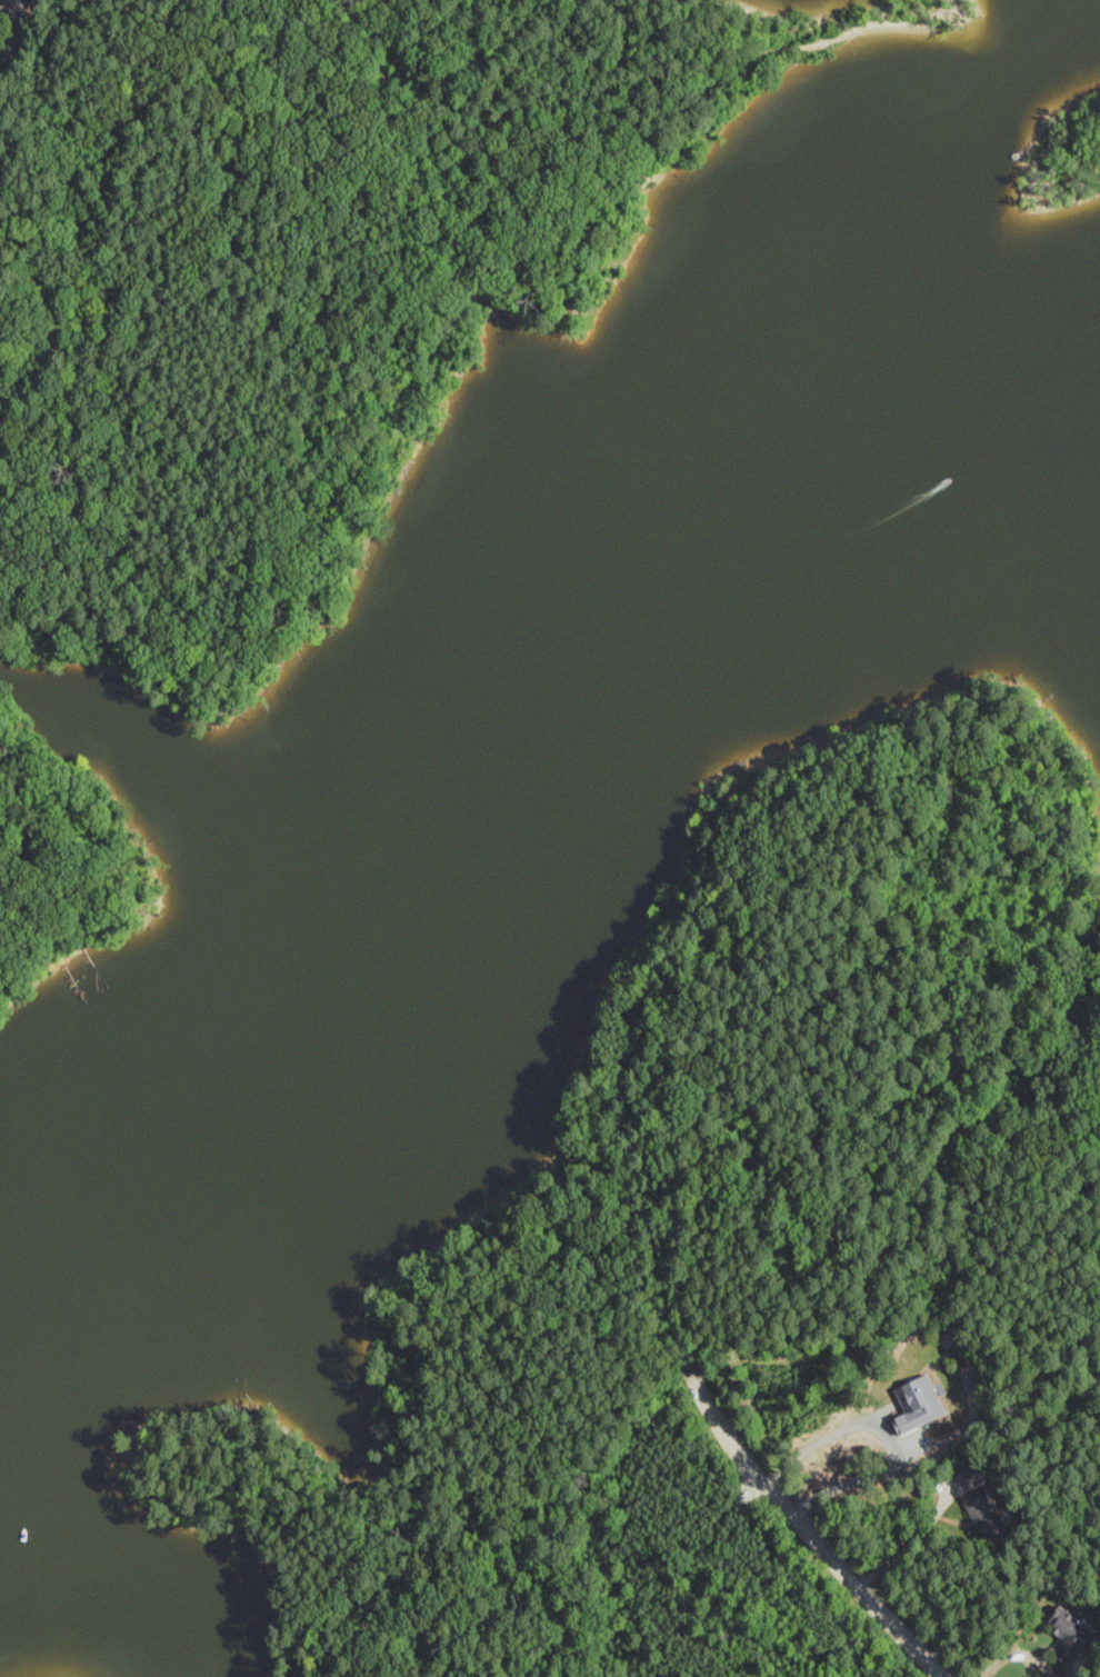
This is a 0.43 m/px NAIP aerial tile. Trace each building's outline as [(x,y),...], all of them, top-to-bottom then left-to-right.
[(900,1368),(922,1421),(941,1414),(919,1359),(900,1368)] [(961,1503),(980,1543),(1007,1530),(976,1461),(957,1470),(967,1490),(978,1485),(981,1493),(961,1503)] [(1066,1666),(1091,1629),(1056,1604),(1041,1624),(1060,1637),(1049,1654),(1066,1666)]
